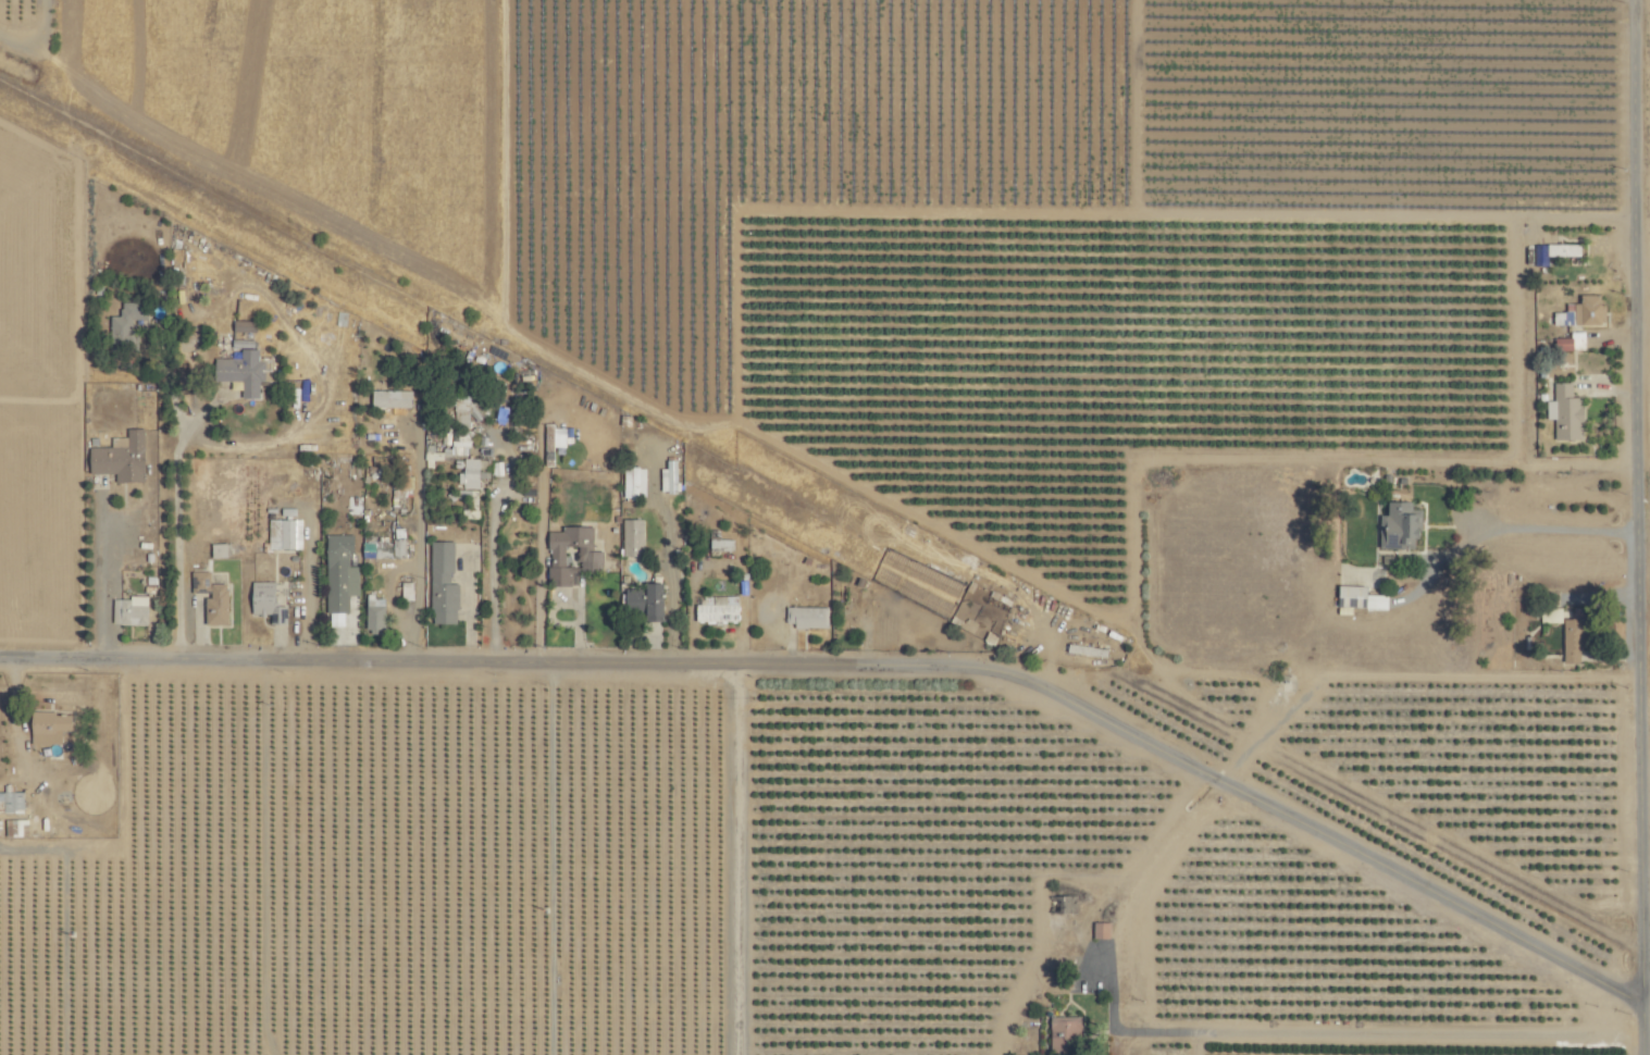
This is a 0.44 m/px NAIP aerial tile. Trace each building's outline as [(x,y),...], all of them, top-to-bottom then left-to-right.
[(1545,256),(1577,256),(1577,244),(1532,243),(1532,264),(1545,264),(1545,256)] [(1604,323),(1603,303),(1597,304),(1597,294),(1578,295),(1578,303),(1563,303),(1563,312),(1553,312),(1554,325),(1604,323)] [(108,316),(108,343),(129,342),(129,320),(145,320),(144,302),(118,303),(118,316),(108,316)] [(231,332),(252,333),(252,321),(231,321),(231,332)] [(1583,349),(1583,333),(1570,333),(1571,350),(1583,349)] [(1569,337),(1552,338),(1553,351),(1570,350),(1569,337)] [(213,380),(238,381),(238,398),(256,398),(256,381),(270,381),(270,358),(256,357),(256,349),(249,349),(250,341),(230,340),(230,347),(239,348),(238,359),(213,358),(213,380)] [(1553,439),(1581,439),(1581,397),(1570,397),(1570,382),(1552,382),(1552,400),(1544,400),(1545,419),(1553,419),(1553,439)] [(368,407),(408,408),(409,391),(368,390),(368,407)] [(108,437),(108,447),(85,447),(85,474),(113,474),(113,482),(141,482),(141,428),(124,428),(124,437),(108,437)] [(469,431),(441,429),(439,452),(434,452),(434,448),(425,447),(423,467),(432,468),(433,456),(467,459),(469,431)] [(476,519),(478,459),(462,459),(462,473),(456,473),(456,484),(460,484),(460,519),(476,519)] [(674,460),(663,460),(663,469),(658,469),(659,493),(675,492),(674,460)] [(620,499),(643,499),(643,468),(621,468),(620,499)] [(1377,515),(1376,548),(1412,549),(1412,538),(1415,538),(1415,524),(1419,524),(1420,510),(1410,510),(1410,502),(1385,502),(1384,515),(1377,515)] [(299,549),(299,520),(266,519),(266,549),(299,549)] [(620,556),(640,556),(641,520),(620,519),(620,556)] [(590,526),(559,527),(559,532),(546,532),(547,586),(569,586),(568,573),(600,572),(600,551),(590,552),(590,526)] [(391,528),(392,558),(404,557),(403,528),(391,528)] [(707,550),(731,551),(732,540),(716,539),(717,531),(708,530),(707,550)] [(351,535),(325,535),(323,612),(347,613),(347,595),(356,596),(357,566),(347,566),(347,554),(351,554),(351,535)] [(388,557),(388,537),(360,538),(360,558),(388,557)] [(428,624),(455,624),(455,584),(447,584),(447,573),(452,573),(452,542),(428,542),(428,624)] [(208,544),(209,558),(228,558),(227,543),(208,544)] [(203,625),(225,624),(224,584),(207,584),(207,572),(192,572),(192,590),(203,589),(203,625)] [(282,623),(282,609),(271,609),(271,582),(248,582),(248,615),(268,615),(268,623),(282,623)] [(410,600),(410,582),(398,582),(399,600),(410,600)] [(622,589),(622,612),(642,612),(642,621),(660,622),(660,584),(641,583),(641,589),(622,589)] [(1335,608),(1384,609),(1385,595),(1363,594),(1363,586),(1335,586),(1335,608)] [(146,596),(127,595),(126,599),(113,599),(111,624),(144,625),(146,596)] [(363,629),(381,630),(382,597),(363,596),(363,629)] [(701,597),(701,605),(692,605),(692,624),(736,623),(736,596),(701,597)] [(826,608),(785,607),(784,627),(825,628),(826,608)] [(1560,663),(1581,664),(1581,619),(1561,619),(1560,663)] [(1105,650),(1065,643),(1064,652),(1103,659),(1105,650)] [(59,731),(68,731),(68,712),(27,713),(28,745),(59,744),(59,731)] [(1,814),(21,813),(20,792),(0,792),(0,802),(1,814)] [(1107,939),(1107,923),(1091,923),(1091,939),(1107,939)] [(1047,1017),(1048,1054),(1072,1054),(1071,1035),(1078,1034),(1077,1017),(1047,1017)]
